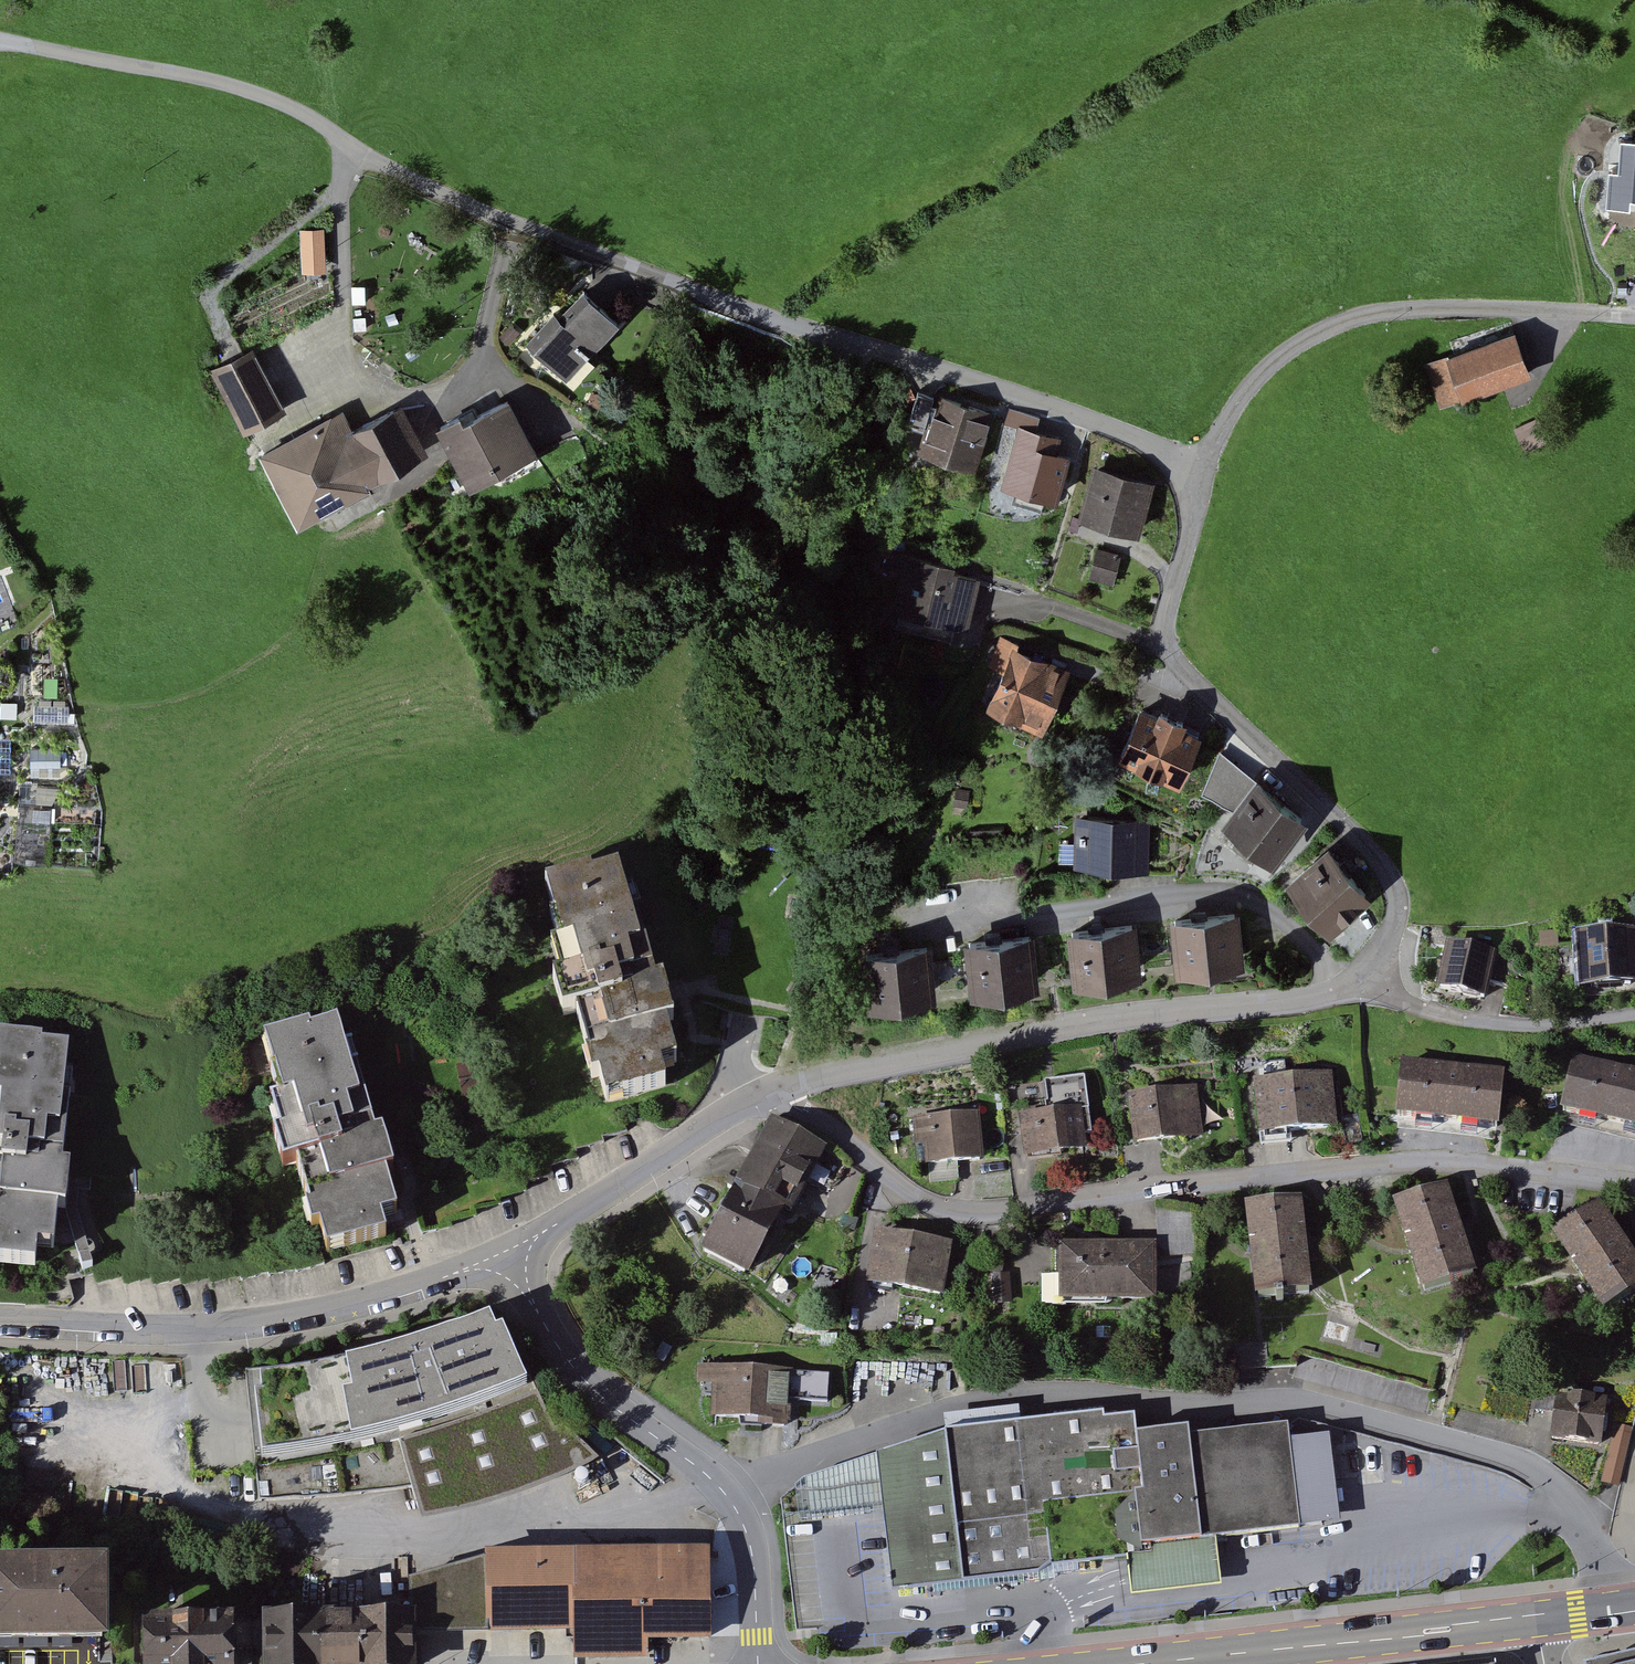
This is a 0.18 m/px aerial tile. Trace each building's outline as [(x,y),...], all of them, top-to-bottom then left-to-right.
[(1628,140),(1625,199),(1634,199),(1634,140),(1628,140)] [(322,245),(301,246),(302,268),(323,266),(322,245)] [(364,283),(351,283),(352,297),(365,297),(364,283)] [(619,318),(589,291),(565,317),(561,313),(532,344),(566,375),(619,318)] [(366,316),(353,316),(353,330),(366,329),(366,316)] [(521,330),(512,321),(500,334),(509,342),(521,330)] [(1526,331),(1432,366),(1448,409),(1542,375),(1526,331)] [(253,345),(209,369),(243,429),(287,405),(253,345)] [(908,415),(924,420),(933,392),(918,387),(908,415)] [(993,409),(935,389),(917,444),(975,463),(993,409)] [(460,407),(434,422),(469,485),(541,446),(510,390),(464,415),(460,407)] [(353,427),(342,407),(261,450),(298,518),(370,480),(369,477),(426,447),(402,401),(353,427)] [(1004,420),(1018,423),(1036,428),(1040,415),(1008,406),(1004,420)] [(1549,418),(1524,430),(1535,454),(1560,443),(1549,418)] [(1036,428),(1018,423),(1001,483),(1058,499),(1071,452),(1057,448),(1061,436),(1036,428)] [(1155,478),(1093,461),(1078,512),(1140,529),(1155,478)] [(955,563),(884,546),(880,565),(903,571),(894,606),(899,607),(895,624),(951,638),(955,620),(968,624),(980,575),(954,568),(955,563)] [(1125,554),(1097,548),(1091,577),(1118,583),(1125,554)] [(1071,664),(1001,633),(990,657),(1002,662),(986,696),(1013,708),(1010,712),(1042,727),(1071,664)] [(68,703),(34,702),(34,719),(68,719),(68,703)] [(1158,710),(1139,702),(1117,752),(1179,780),(1202,730),(1184,722),(1187,715),(1161,703),(1158,710)] [(11,769),(11,736),(0,735),(0,768),(11,769)] [(59,745),(30,745),(30,765),(60,764),(59,745)] [(1230,804),(1254,774),(1219,747),(1200,791),(1230,804)] [(1308,814),(1256,772),(1254,774),(1230,804),(1221,815),(1273,857),(1308,814)] [(969,788),(956,786),(952,803),(966,805),(969,788)] [(1151,816),(1076,813),(1074,864),(1149,866),(1151,816)] [(1328,839),(1285,875),(1328,925),(1371,889),(1328,839)] [(591,861),(546,873),(563,933),(551,936),(559,965),(552,967),(562,1005),(576,1001),(587,1043),(584,1044),(591,1068),(599,1066),(605,1091),(667,1074),(662,1056),(678,1052),(667,1011),(673,1010),(662,970),(656,972),(631,885),(625,886),(618,859),(592,866),(591,861)] [(1239,905),(1169,913),(1175,965),(1245,957),(1239,905)] [(1136,916),(1067,923),(1073,976),(1142,968),(1136,916)] [(1034,928),(964,936),(970,987),(1040,979),(1034,928)] [(1589,934),(1593,997),(1634,995),(1634,932),(1589,934)] [(930,939),(861,947),(867,999),(936,991),(930,939)] [(1505,956),(1453,941),(1439,991),(1491,1006),(1505,956)] [(307,1014),(263,1027),(281,1086),(269,1090),(277,1118),(270,1120),(282,1158),(295,1154),(307,1196),(304,1197),(311,1221),(319,1219),(326,1243),(387,1225),(382,1207),(399,1203),(387,1163),(393,1161),(381,1121),(374,1123),(348,1037),(342,1038),(334,1011),(309,1019),(307,1014)] [(0,1026),(0,1253),(36,1256),(38,1238),(55,1240),(59,1198),(66,1199),(70,1158),(63,1157),(72,1067),(65,1066),(68,1038),(42,1035),(42,1030),(0,1026)] [(1585,1062),(1574,1122),(1634,1133),(1634,1071),(1585,1062)] [(1519,1078),(1409,1066),(1402,1126),(1512,1138),(1519,1078)] [(1336,1073),(1262,1084),(1270,1143),(1345,1132),(1336,1073)] [(1052,1113),(1024,1118),(1031,1163),(1096,1152),(1089,1111),(1095,1110),(1090,1078),(1048,1085),(1052,1113)] [(1200,1088),(1135,1099),(1144,1149),(1209,1138),(1200,1088)] [(984,1114),(917,1121),(922,1170),(989,1162),(984,1114)] [(779,1122),(714,1255),(768,1281),(833,1148),(779,1122)] [(1448,1181),(1393,1197),(1422,1288),(1476,1271),(1448,1181)] [(1311,1198),(1253,1207),(1269,1304),(1327,1295),(1311,1198)] [(1562,1234),(1622,1318),(1634,1309),(1634,1236),(1609,1200),(1562,1234)] [(957,1245),(882,1234),(874,1286),(949,1298),(957,1245)] [(1160,1243),(1068,1246),(1071,1308),(1166,1304),(1163,1243),(1160,1243)] [(309,1362),(245,1369),(259,1499),(298,1498),(413,1487),(422,1518),(478,1506),(514,1495),(551,1481),(599,1458),(563,1424),(555,1427),(537,1389),(470,1416),(399,1438),(395,1424),(461,1403),(529,1377),(503,1322),(495,1323),(489,1310),(410,1337),(346,1354),(309,1362)] [(797,1374),(712,1367),(707,1424),(791,1431),(797,1374)] [(1615,1399),(1567,1392),(1559,1446),(1607,1454),(1615,1399)] [(944,1429),(877,1453),(883,1510),(891,1589),(1038,1573),(1052,1563),(1126,1554),(1151,1552),(1151,1544),(1188,1540),(1215,1537),(1301,1528),(1300,1525),(1295,1483),(1336,1478),(1336,1475),(1332,1443),(1292,1448),(1290,1436),(1289,1422),(1191,1433),(1189,1425),(1137,1429),(1135,1412),(1105,1416),(1104,1409),(944,1429)] [(1290,1436),(1292,1448),(1332,1443),(1331,1439),(1331,1432),(1290,1436)] [(883,1510),(877,1453),(804,1478),(796,1486),(799,1521),(883,1510)] [(1336,1478),(1295,1483),(1300,1525),(1342,1520),(1336,1478)] [(1151,1552),(1126,1554),(1131,1595),(1222,1585),(1215,1537),(1188,1540),(1151,1544),(1151,1552)] [(711,1543),(484,1549),(484,1556),(486,1632),(574,1630),(575,1658),(649,1657),(648,1639),(713,1638),(711,1543)] [(0,1555),(0,1637),(109,1636),(108,1555),(0,1555)] [(416,1632),(486,1632),(484,1556),(408,1577),(409,1609),(416,1609),(416,1632)] [(262,1611),(263,1663),(416,1663),(416,1632),(416,1609),(409,1609),(262,1611)] [(142,1612),(142,1663),(235,1663),(235,1611),(142,1612)] [(1586,1655),(1588,1663),(1634,1663),(1634,1643),(1586,1655)]
